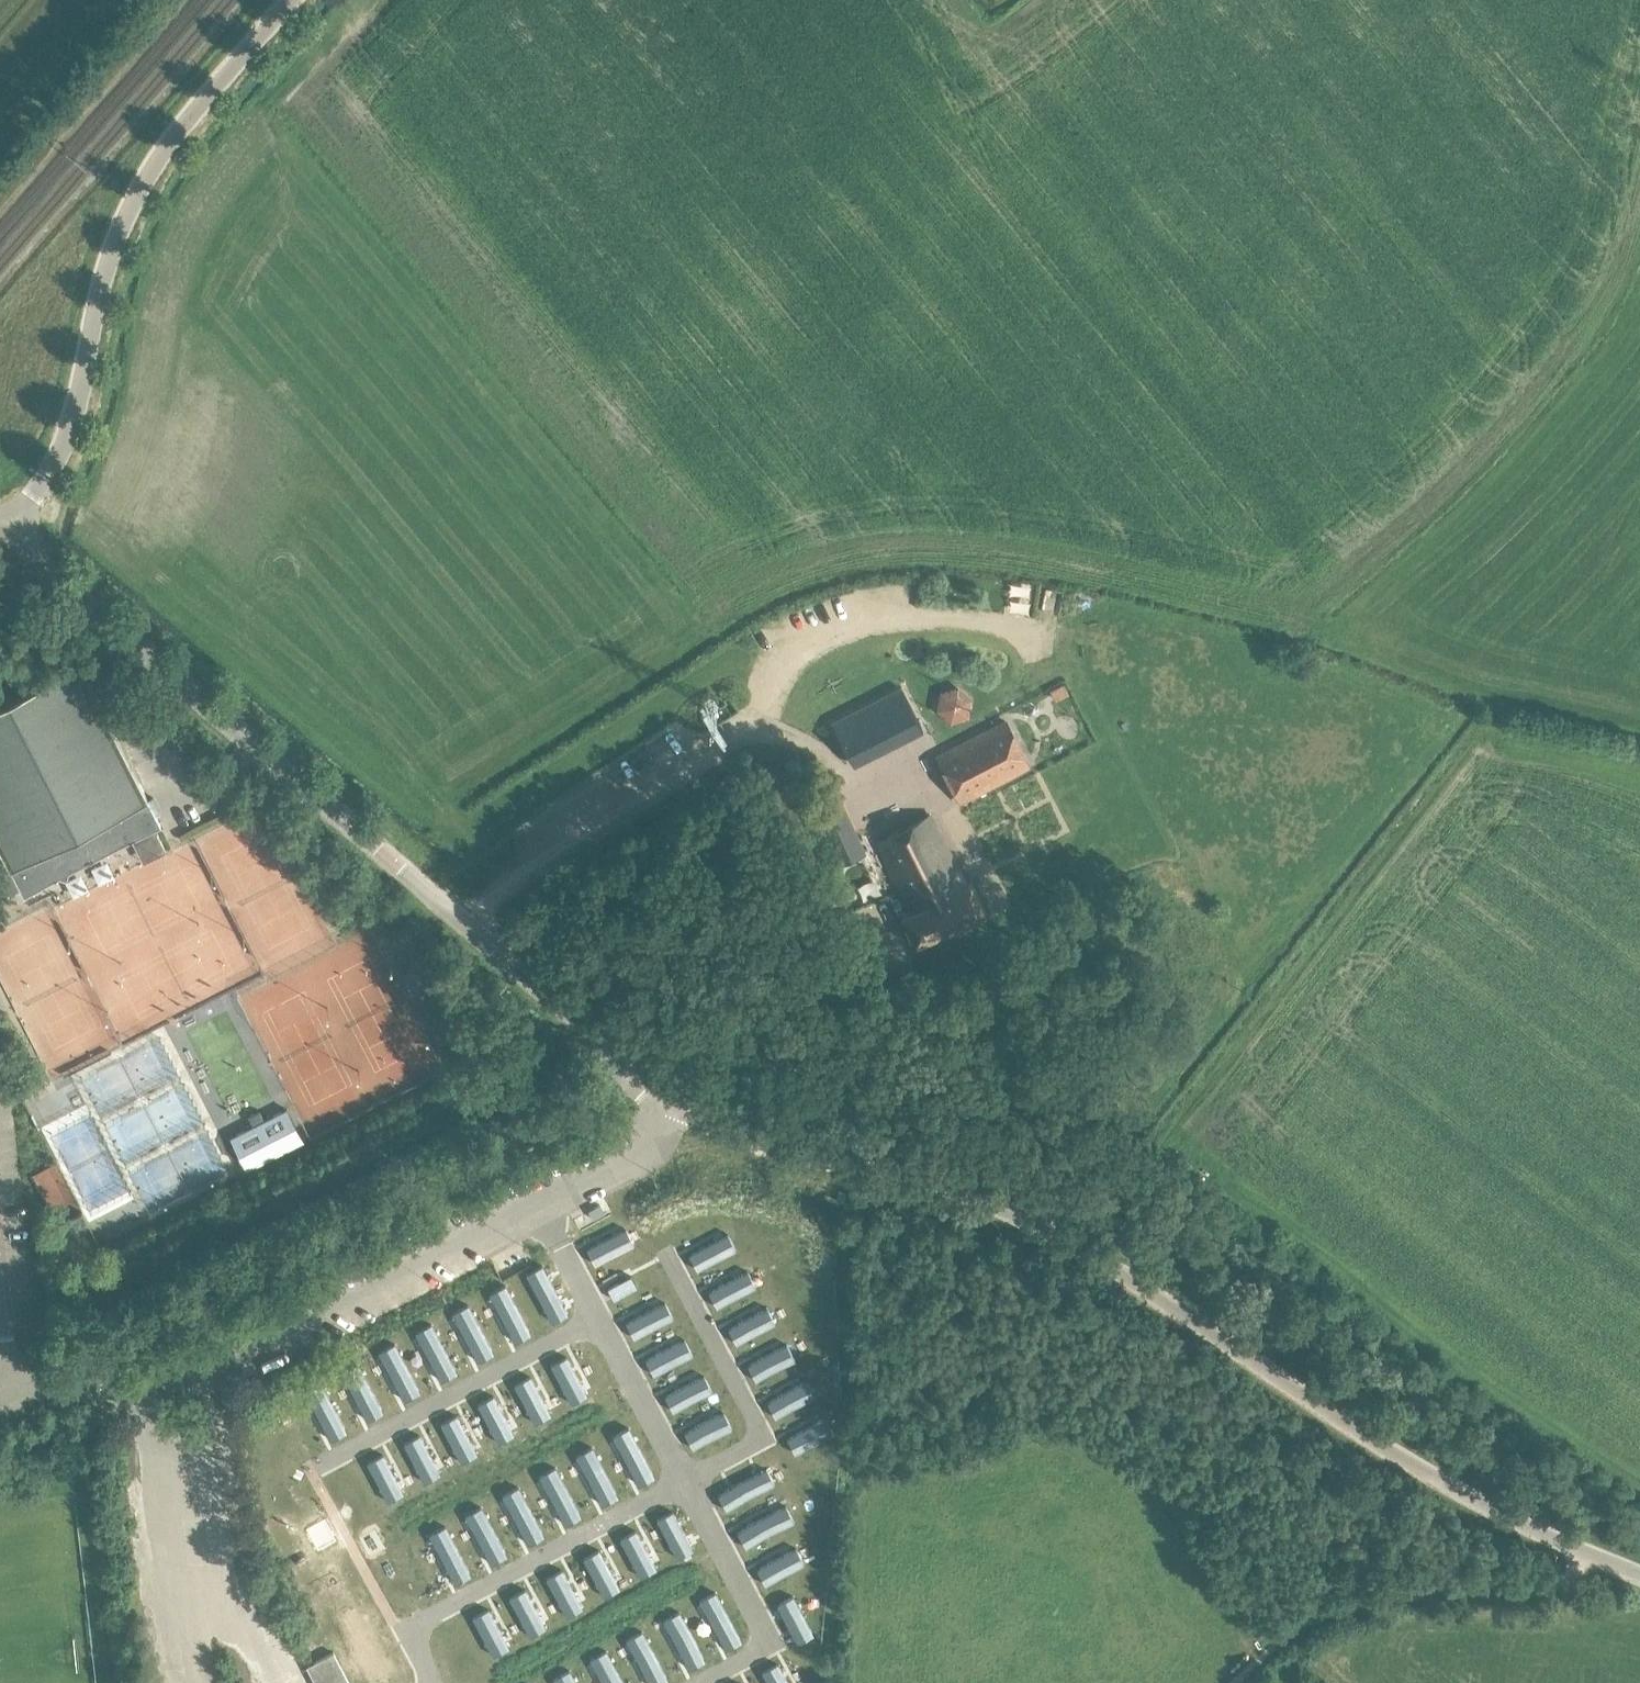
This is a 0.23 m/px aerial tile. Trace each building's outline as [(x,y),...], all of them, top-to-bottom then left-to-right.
[(162,825),(80,664),(0,705),(0,852),(23,896),(162,825)] [(1019,701),(1045,756),(1098,730),(1072,676),(1019,701)] [(973,698),(958,685),(940,691),(936,711),(951,723),(969,717),(973,698)] [(922,728),(902,689),(833,725),(853,763),(922,728)] [(963,801),(1031,767),(1008,721),(940,755),(963,801)] [(805,811),(818,839),(850,825),(837,797),(805,811)] [(968,886),(935,814),(877,841),(910,913),(902,916),(914,945),(984,914),(970,885),(968,886)] [(850,825),(818,839),(832,868),(865,853),(865,852),(863,853),(850,825)] [(230,1138),(246,1170),(302,1141),(287,1110),(230,1138)] [(767,1161),(758,1165),(768,1187),(777,1183),(767,1161)] [(601,1204),(590,1211),(595,1219),(606,1212),(601,1204)] [(626,1229),(587,1249),(595,1265),(634,1244),(626,1229)] [(728,1233),(689,1254),(698,1270),(736,1249),(728,1233)] [(654,1259),(607,1282),(616,1300),(663,1276),(654,1259)] [(542,1265),(527,1273),(552,1322),(568,1313),(542,1265)] [(748,1271),(709,1291),(717,1307),(756,1286),(748,1271)] [(506,1285),(490,1293),(515,1341),(531,1333),(506,1285)] [(665,1302),(626,1323),(635,1338),(674,1318),(665,1302)] [(468,1304),(453,1312),(478,1361),(494,1353),(468,1304)] [(767,1307),(729,1328),(737,1343),(776,1323),(767,1307)] [(431,1324),(416,1332),(442,1380),(457,1372),(431,1324)] [(685,1339),(646,1360),(654,1375),(693,1355),(685,1339)] [(395,1343),(379,1351),(405,1400),(420,1392),(395,1343)] [(787,1344),(748,1365),(756,1380),(795,1360),(787,1344)] [(567,1356),(551,1365),(572,1404),(587,1395),(567,1356)] [(358,1363),(342,1371),(368,1420),(383,1411),(358,1363)] [(531,1376),(515,1384),(535,1423),(551,1415),(531,1376)] [(704,1376),(665,1396),(674,1412),(712,1391),(704,1376)] [(806,1381),(768,1401),(776,1417),(815,1396),(806,1381)] [(321,1382),(305,1391),(331,1439),(347,1431),(321,1382)] [(494,1395),(478,1404),(499,1443),(514,1434),(494,1395)] [(724,1413),(685,1433),(693,1449),(732,1428),(724,1413)] [(457,1415),(441,1423),(462,1462),(477,1454),(457,1415)] [(826,1417),(787,1438),(795,1454),(834,1433),(826,1417)] [(629,1428),(613,1436),(639,1485),(655,1476),(629,1428)] [(420,1435),(404,1443),(425,1482),(440,1474),(420,1435)] [(592,1447),(577,1455),(602,1504),(618,1496),(592,1447)] [(383,1454),(368,1462),(388,1501),(404,1493),(383,1454)] [(555,1467),(540,1475),(566,1524),(581,1515),(555,1467)] [(767,1469),(718,1495),(726,1510),(775,1485),(767,1469)] [(518,1487),(503,1495),(529,1543),(544,1535),(518,1487)] [(786,1506),(738,1532),(746,1547),(794,1521),(786,1506)] [(481,1507),(466,1515),(492,1563),(507,1555),(481,1507)] [(673,1511),(657,1519),(678,1558),(693,1550),(673,1511)] [(446,1526),(430,1534),(455,1583),(471,1574),(446,1526)] [(636,1530),(621,1538),(641,1577),(657,1569),(636,1530)] [(796,1548),(758,1569),(766,1585),(805,1564),(796,1548)] [(599,1550),(584,1558),(605,1597),(620,1589),(599,1550)] [(562,1570),(547,1578),(567,1617),(583,1608),(562,1570)] [(525,1589),(510,1597),(531,1636),(546,1628),(525,1589)] [(715,1592),(700,1601),(726,1649),(742,1640),(715,1592)] [(793,1596),(777,1604),(798,1643),(814,1635),(793,1596)] [(489,1609),(473,1617),(494,1656),(509,1648),(489,1609)] [(679,1612),(664,1620),(690,1668),(705,1660),(679,1612)] [(627,1640),(650,1682),(662,1682),(668,1680),(642,1631),(627,1640)] [(591,1659),(604,1682),(623,1682),(606,1651),(591,1659)] [(332,1653),(306,1666),(315,1682),(347,1682),(332,1653)] [(762,1672),(768,1682),(788,1682),(778,1663),(762,1672)] [(554,1679),(556,1682),(576,1682),(569,1670),(554,1679)]
